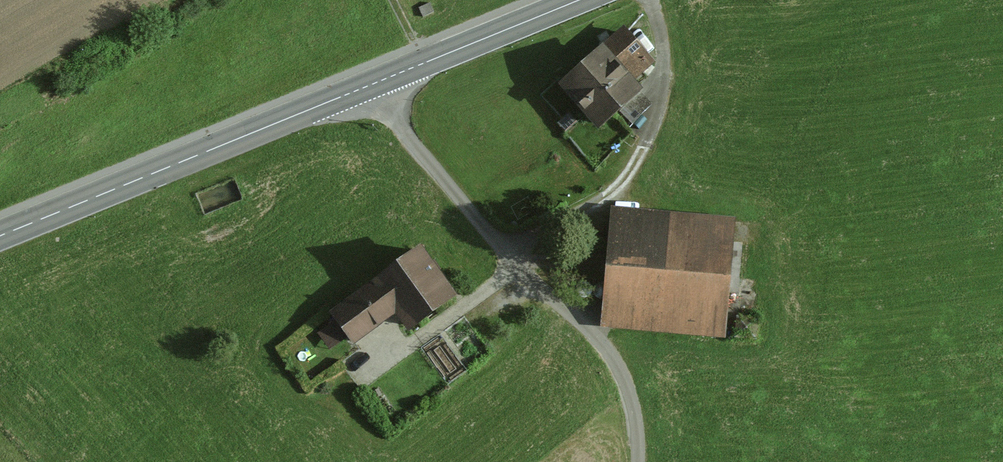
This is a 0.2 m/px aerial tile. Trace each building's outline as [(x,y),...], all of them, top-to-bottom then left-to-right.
[(642,87),(633,77),(654,59),(624,24),(603,43),(602,43),(558,82),(598,127),(642,87)] [(600,325),(726,336),(736,214),(610,204),(600,325)] [(421,244),(372,280),(409,330),(458,294),(421,244)] [(397,314),(372,280),(329,311),(354,345),(397,314)]
